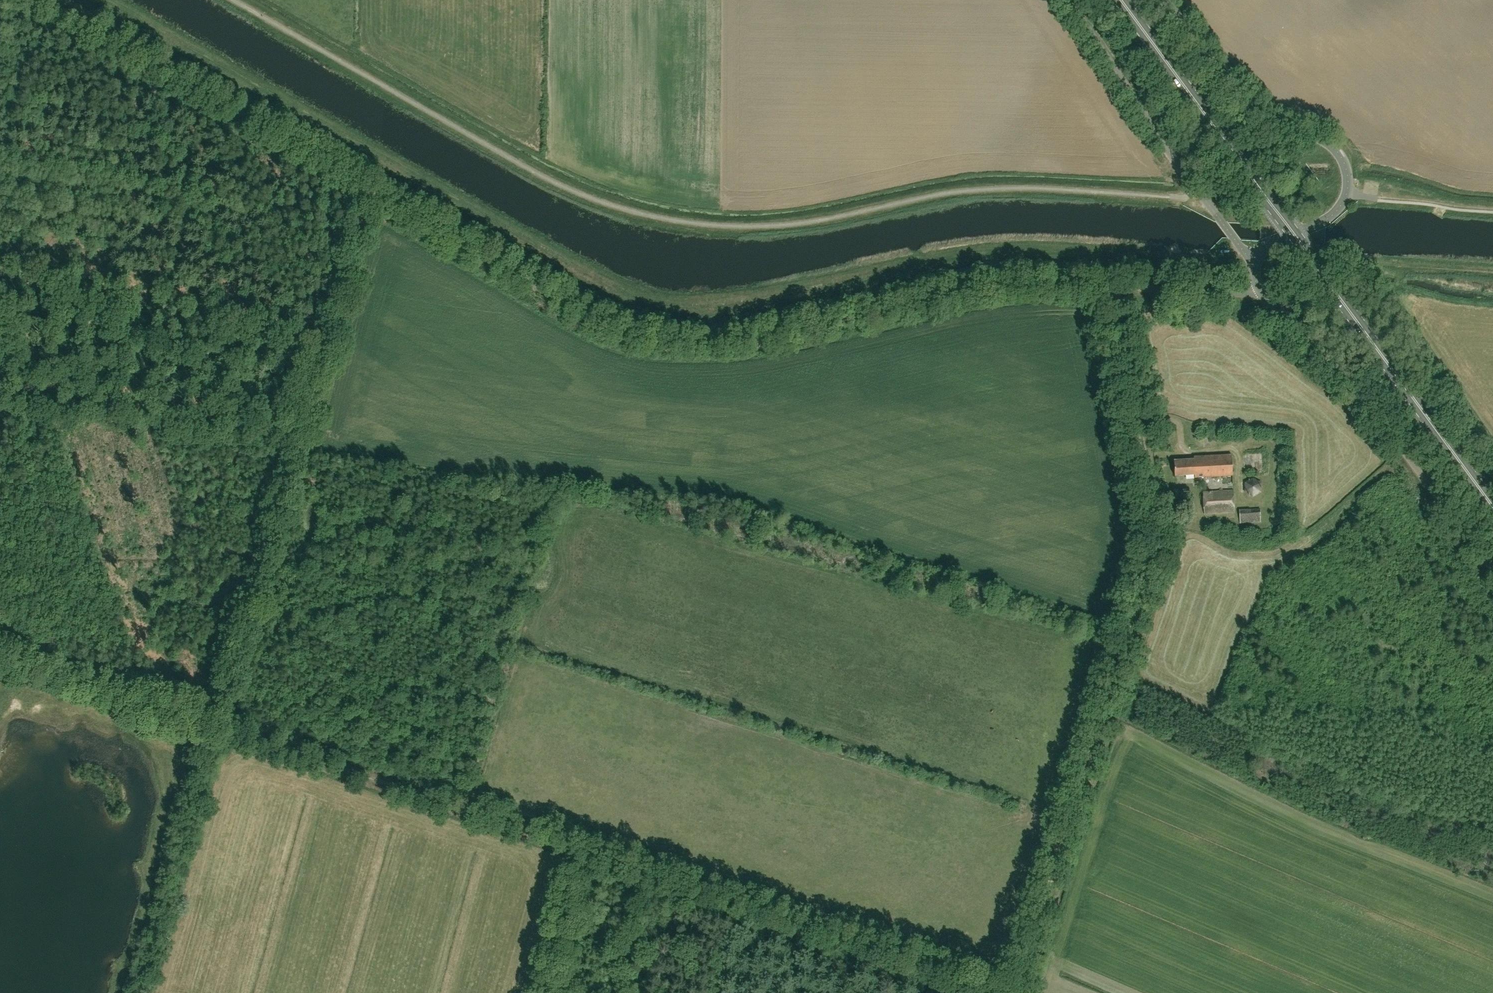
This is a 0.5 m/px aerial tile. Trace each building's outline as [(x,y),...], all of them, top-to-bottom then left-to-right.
[(1195,478),(1233,475),(1232,454),(1194,456),(1194,459),(1174,460),(1175,476),(1195,475),(1195,478)] [(1259,496),(1257,482),(1244,484),(1245,493),(1249,492),(1250,498),(1259,496)] [(1204,514),(1235,512),(1233,491),(1203,492),(1204,514)] [(1260,508),(1239,509),(1240,523),(1261,523),(1260,508)]
